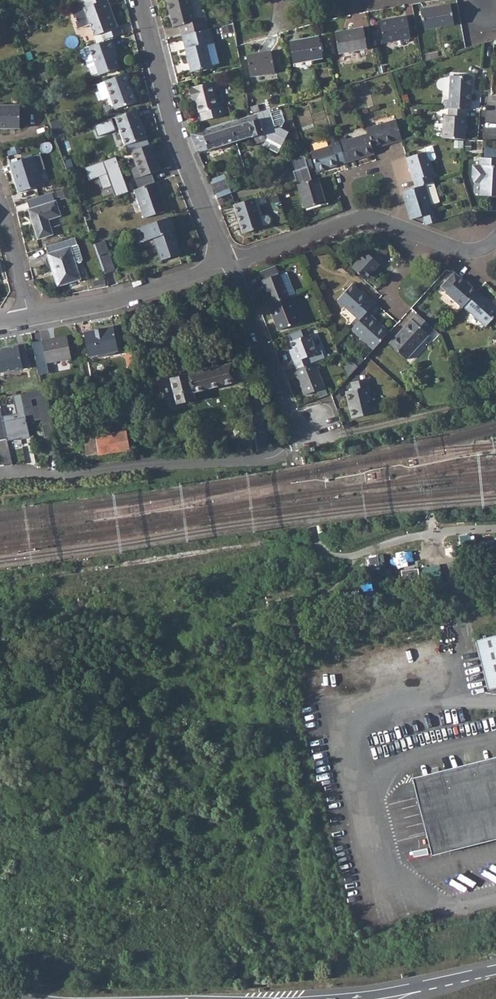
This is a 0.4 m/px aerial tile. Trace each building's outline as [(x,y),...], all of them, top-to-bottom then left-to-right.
[(101,35),(104,41),(112,38),(123,34),(120,26),(117,27),(108,0),(105,1),(84,9),(72,13),(78,29),(90,26),(94,37),(101,35)] [(84,9),(105,1),(105,0),(85,0),(81,2),(84,9)] [(173,25),(179,23),(182,34),(206,28),(204,17),(194,19),(189,0),(167,0),(173,25)] [(421,9),(424,29),(454,24),(451,4),(421,9)] [(379,22),(384,43),(411,37),(406,16),(379,22)] [(182,34),(191,70),(212,64),(212,63),(206,43),(212,42),(208,27),(206,28),(182,34)] [(334,33),(338,54),(366,49),(362,27),(334,33)] [(290,42),(294,64),(322,59),(319,36),(290,42)] [(116,49),(112,38),(104,41),(88,47),(95,65),(99,75),(118,68),(112,51),(116,49)] [(206,43),(212,63),(219,61),(214,41),(212,42),(206,43)] [(95,65),(88,47),(78,50),(82,59),(85,60),(87,67),(95,65)] [(247,55),(250,76),(276,71),(272,51),(247,55)] [(104,82),(114,111),(136,103),(128,84),(130,83),(127,74),(104,82)] [(467,108),(470,108),(472,76),(450,74),(449,98),(444,98),(444,107),(449,107),(467,108)] [(196,100),(203,120),(225,114),(223,105),(218,106),(212,82),(190,87),(193,101),(196,100)] [(267,138),(282,145),(288,132),(280,128),(284,122),(292,118),(287,103),(229,122),(235,141),(263,133),(268,136),(267,138)] [(21,127),(21,105),(0,105),(0,127),(21,127)] [(467,108),(449,107),(448,115),(444,115),(443,137),(465,138),(467,108)] [(114,119),(124,147),(146,138),(136,111),(114,119)] [(112,118),(95,125),(99,135),(116,129),(112,118)] [(368,134),(372,148),(400,139),(401,139),(395,119),(366,128),(368,134)] [(190,134),(198,153),(235,141),(229,122),(190,134)] [(372,148),(368,134),(347,140),(346,136),(337,139),(345,162),(373,153),(372,148)] [(310,151),(316,171),(345,162),(337,139),(330,141),(331,145),(310,151)] [(135,180),(141,177),(161,170),(152,144),(126,154),(135,180)] [(423,151),(405,156),(415,186),(423,184),(431,181),(429,174),(434,172),(430,160),(432,159),(434,156),(430,145),(422,147),(423,151)] [(10,164),(19,192),(42,185),(33,156),(10,164)] [(297,184),(312,180),(304,156),(293,159),(296,171),(293,172),(297,184)] [(86,165),(89,177),(109,172),(115,195),(128,191),(119,157),(86,165)] [(495,195),(495,158),(480,157),(480,164),(482,165),(480,194),(495,195)] [(101,174),(103,187),(111,185),(109,173),(101,174)] [(297,184),(304,208),(324,202),(317,178),(312,180),(297,184)] [(211,184),(215,195),(229,189),(226,179),(211,184)] [(431,181),(423,184),(430,203),(437,201),(431,181)] [(134,191),(135,192),(142,212),(144,219),(169,210),(165,199),(163,200),(157,182),(134,191)] [(409,218),(422,214),(425,224),(439,219),(436,210),(432,211),(430,203),(423,184),(415,186),(400,191),(409,218)] [(135,214),(142,212),(135,192),(128,195),(135,214)] [(234,204),(243,232),(263,226),(263,225),(261,217),(254,197),(234,204)] [(30,209),(39,238),(52,234),(47,219),(60,214),(55,200),(30,209)] [(261,217),(263,225),(268,224),(269,219),(265,215),(261,217)] [(153,239),(161,261),(180,254),(172,232),(174,231),(170,217),(139,229),(144,242),(153,239)] [(144,242),(139,229),(132,231),(137,245),(144,242)] [(75,263),(71,250),(70,248),(75,246),(78,246),(75,238),(47,247),(49,254),(47,254),(57,286),(80,279),(75,263)] [(108,254),(104,242),(94,245),(98,257),(108,254)] [(80,262),(75,246),(70,248),(71,250),(75,263),(80,262)] [(352,267),(365,280),(379,263),(378,263),(384,256),(372,247),(367,253),(366,252),(352,267)] [(115,272),(108,254),(98,257),(105,275),(115,272)] [(261,281),(270,304),(289,297),(279,274),(279,273),(278,274),(275,266),(259,272),(262,280),(261,281)] [(286,271),(279,274),(289,297),(291,297),(295,295),(286,271)] [(447,292),(463,307),(464,306),(478,292),(461,276),(461,277),(455,272),(442,286),(447,291),(447,292)] [(339,300),(361,320),(367,312),(376,303),(364,291),(363,292),(353,283),(339,300)] [(464,306),(487,327),(495,317),(495,308),(478,292),(464,306)] [(269,305),(278,330),(300,321),(291,297),(289,297),(270,304),(269,305)] [(389,333),(367,312),(361,320),(352,329),(374,350),(389,333)] [(390,344),(407,360),(435,329),(417,313),(390,344)] [(431,313),(426,319),(434,325),(439,319),(431,313)] [(84,333),(88,357),(117,351),(112,327),(84,333)] [(294,362),(297,369),(314,363),(311,355),(318,353),(310,334),(291,341),(294,351),(298,360),(294,362)] [(41,341),(45,363),(70,358),(66,336),(41,341)] [(45,363),(41,341),(31,343),(38,376),(47,374),(45,363)] [(29,366),(24,344),(0,349),(0,371),(29,366)] [(294,370),(304,396),(317,391),(319,397),(327,394),(318,370),(321,369),(318,361),(314,363),(297,369),(294,370)] [(351,361),(345,368),(348,378),(358,368),(351,361)] [(170,377),(176,403),(195,398),(193,391),(243,379),(240,367),(232,369),(230,362),(170,377)] [(347,392),(354,418),(375,413),(367,379),(352,382),(354,390),(347,392)] [(24,423),(38,420),(39,426),(48,424),(41,389),(18,393),(24,423)] [(5,441),(19,438),(19,439),(28,437),(24,423),(18,393),(10,395),(14,413),(0,416),(0,417),(5,441)] [(82,436),(85,454),(127,449),(125,431),(82,436)] [(400,572),(402,584),(420,581),(418,569),(400,572)] [(491,688),(495,687),(495,634),(478,639),(491,688)] [(434,855),(495,839),(495,760),(415,781),(434,855)]
